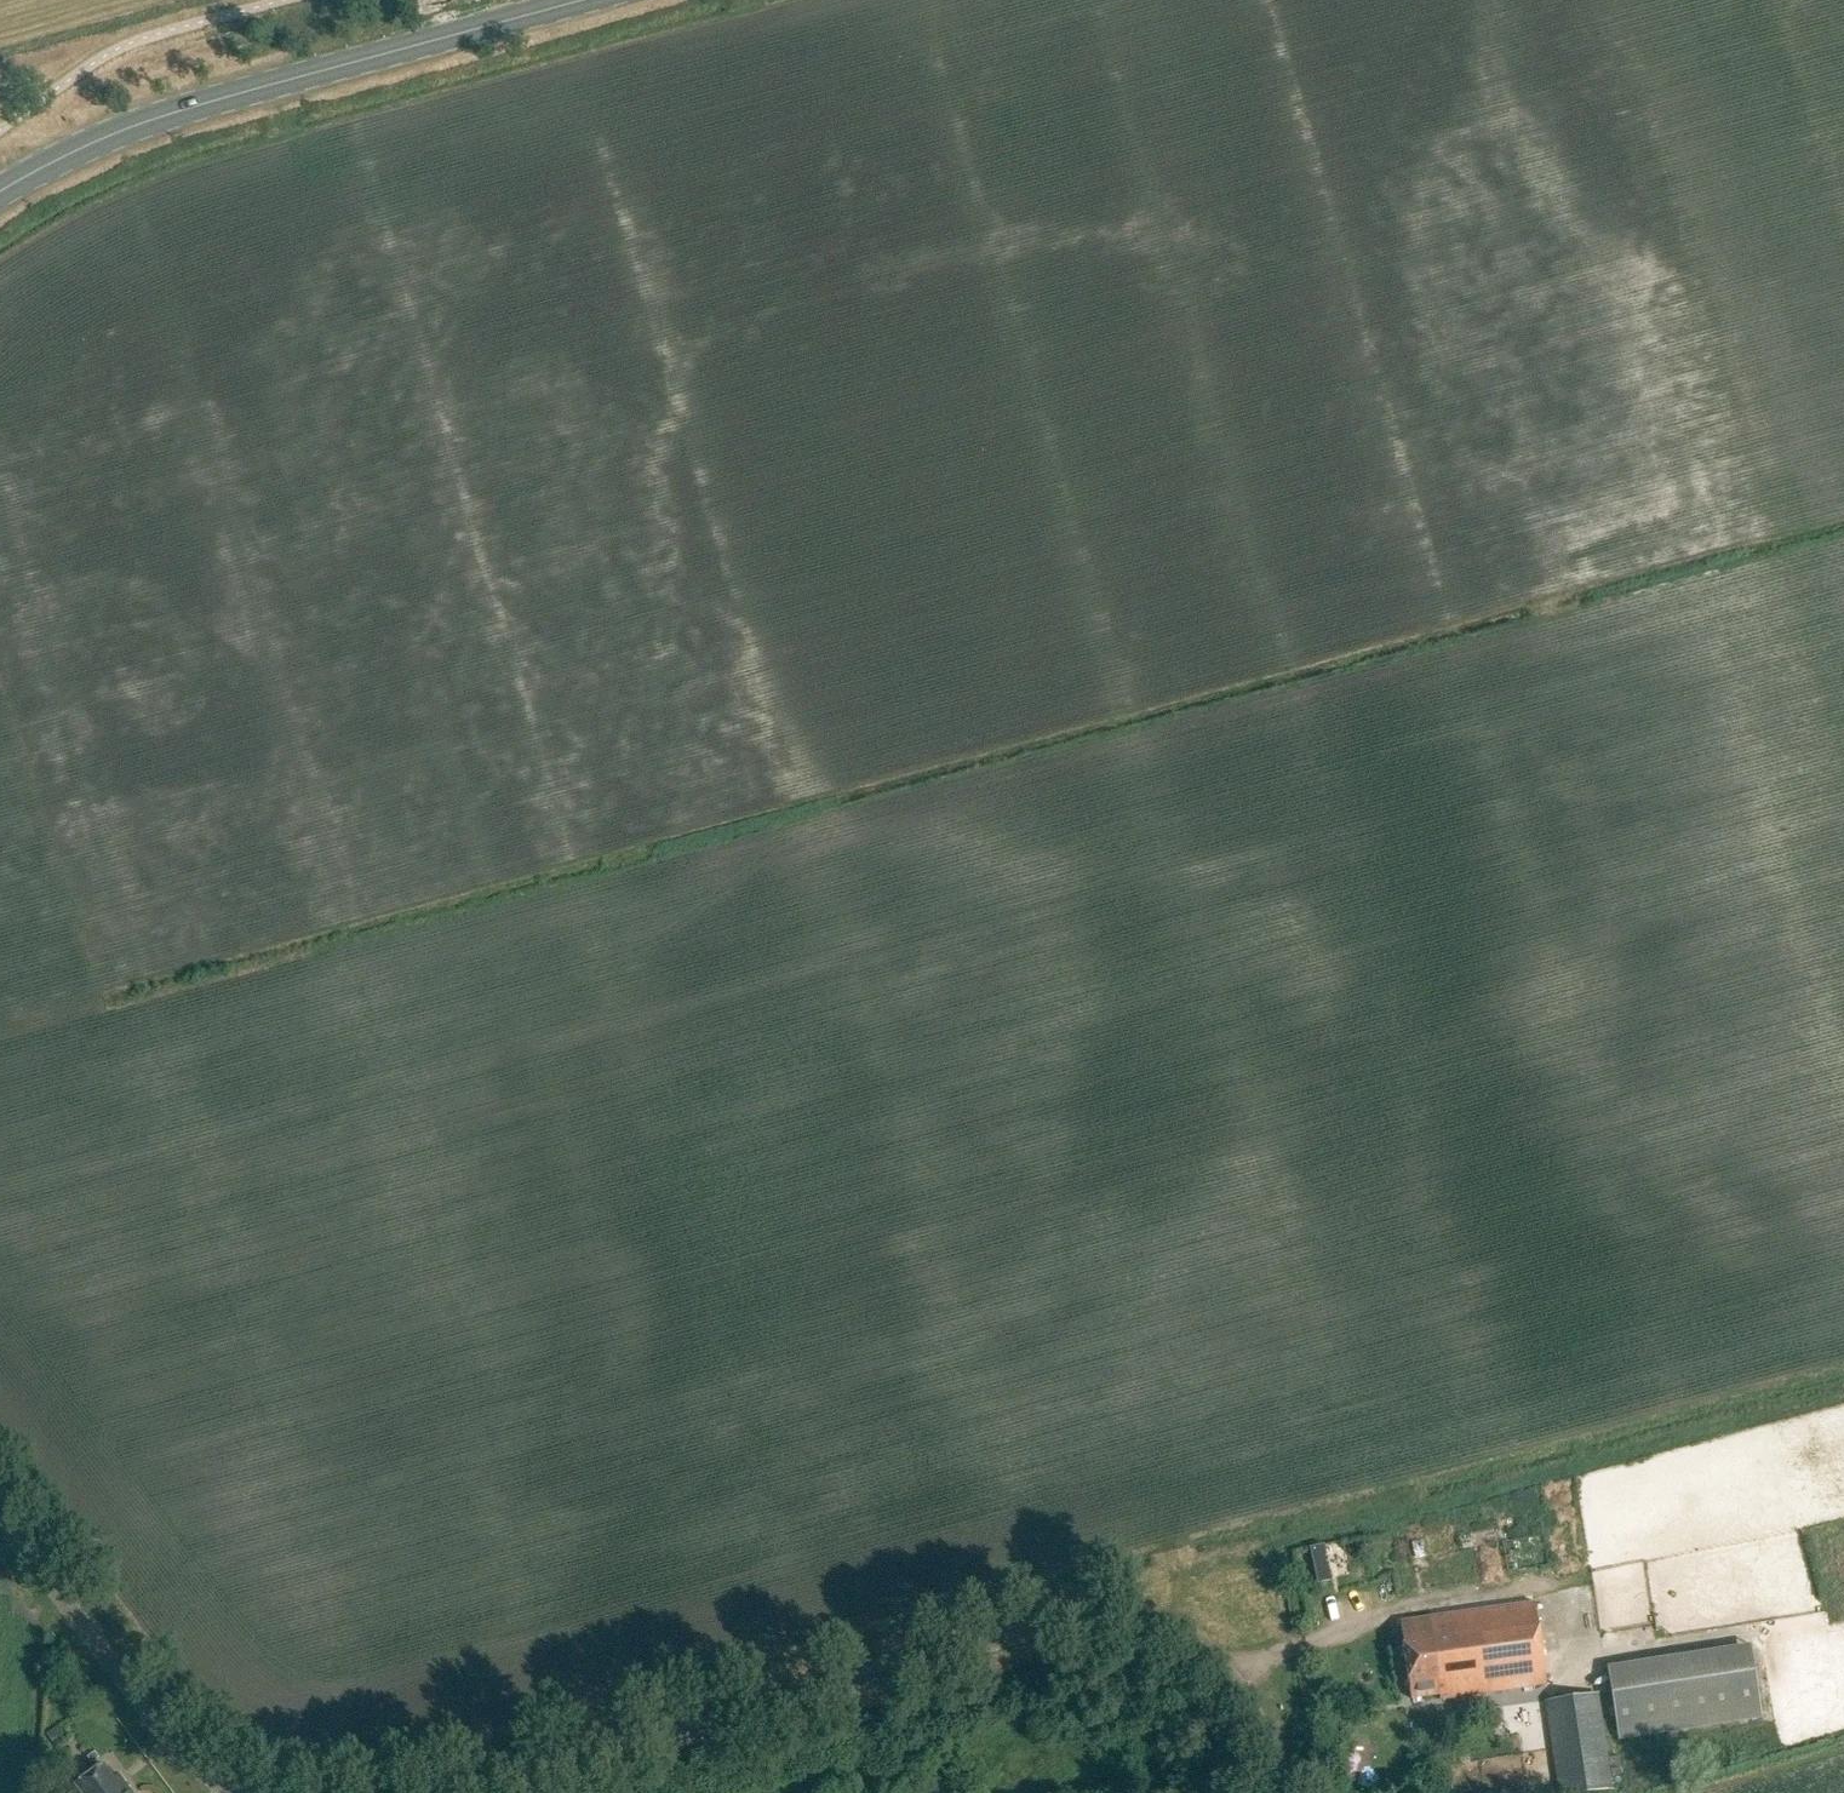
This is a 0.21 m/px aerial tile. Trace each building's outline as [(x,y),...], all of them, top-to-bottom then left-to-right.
[(1411,1699),(1440,1695),(1441,1699),(1546,1685),(1535,1603),(1400,1622),(1411,1699)] [(1546,1701),(1560,1792),(1587,1792),(1611,1790),(1597,1694),(1546,1701)] [(1487,1709),(1491,1738),(1506,1736),(1502,1708),(1487,1709)] [(82,1792),(133,1792),(126,1783),(120,1787),(103,1764),(76,1784),(82,1792)]
